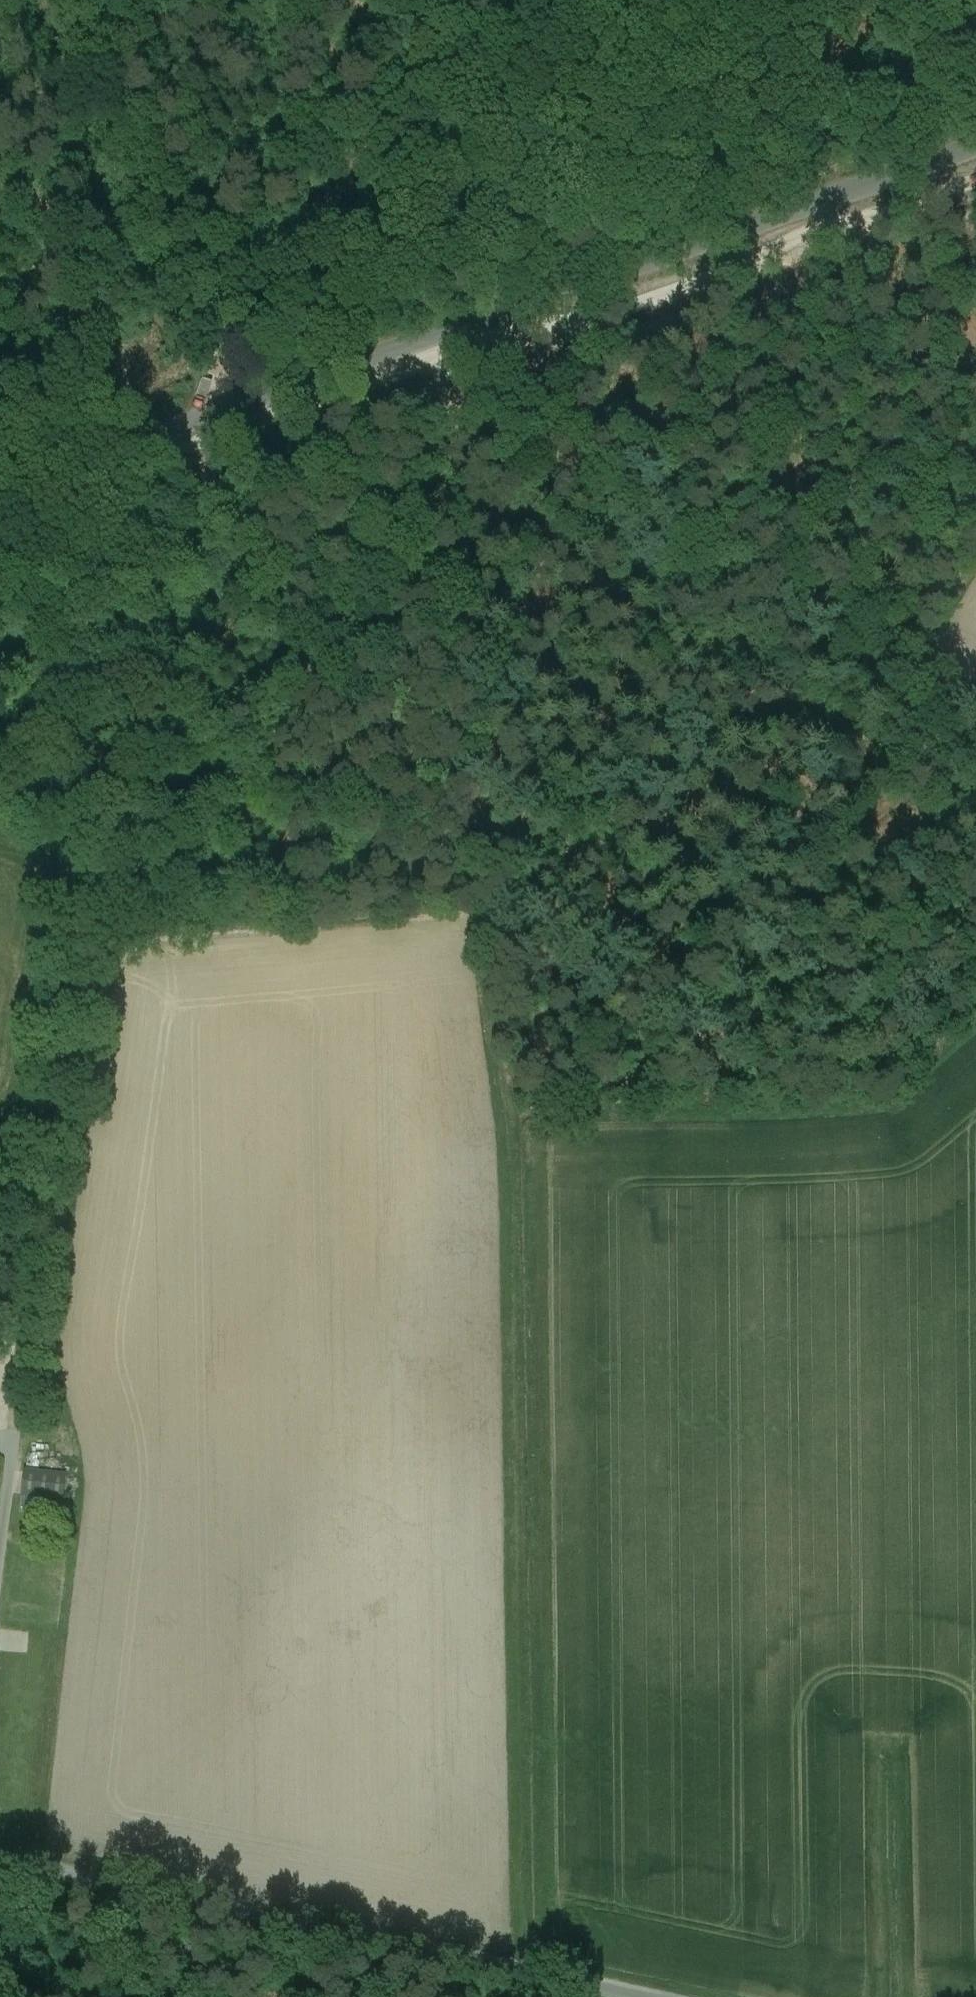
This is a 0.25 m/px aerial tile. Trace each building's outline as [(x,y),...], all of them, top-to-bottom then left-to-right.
[(25,1471),(23,1497),(62,1500),(65,1475),(25,1471)]
